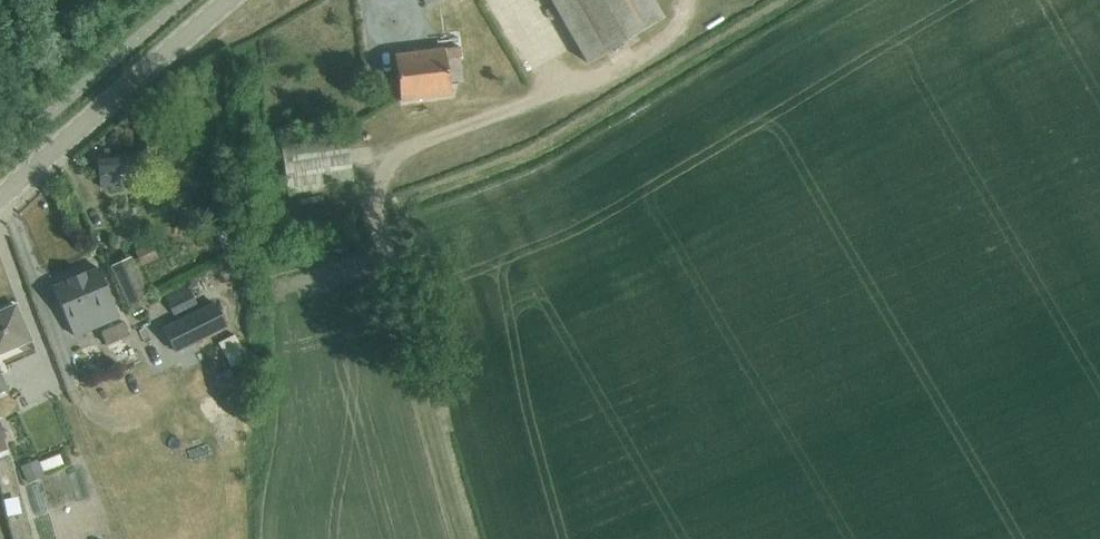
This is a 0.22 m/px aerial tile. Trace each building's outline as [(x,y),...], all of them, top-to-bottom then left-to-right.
[(652,0),(549,0),(585,63),(662,18),(652,0)] [(463,25),(442,29),(444,41),(465,38),(463,25)] [(448,57),(464,55),(463,46),(397,53),(402,100),(453,94),(448,57)] [(147,137),(149,160),(167,159),(163,102),(152,103),(153,115),(154,136),(147,137)] [(347,131),(280,141),(288,198),(356,187),(347,131)] [(120,177),(142,174),(139,156),(99,160),(102,186),(121,184),(120,177)] [(142,266),(158,258),(151,244),(135,252),(142,266)] [(130,307),(149,298),(133,262),(114,270),(130,307)] [(68,281),(53,288),(73,336),(119,317),(99,269),(84,275),(83,273),(67,279),(68,281)] [(216,305),(164,331),(174,351),(226,325),(216,305)] [(30,343),(15,307),(0,314),(0,357),(30,343)] [(128,321),(109,325),(117,364),(137,359),(128,321)] [(242,344),(236,332),(219,341),(225,353),(242,344)] [(9,391),(0,367),(0,395),(9,391)] [(12,445),(3,416),(0,417),(0,448),(12,445)] [(38,457),(22,463),(28,480),(45,473),(44,471),(64,464),(60,452),(40,460),(38,457)] [(15,517),(26,513),(19,497),(9,501),(15,517)]
